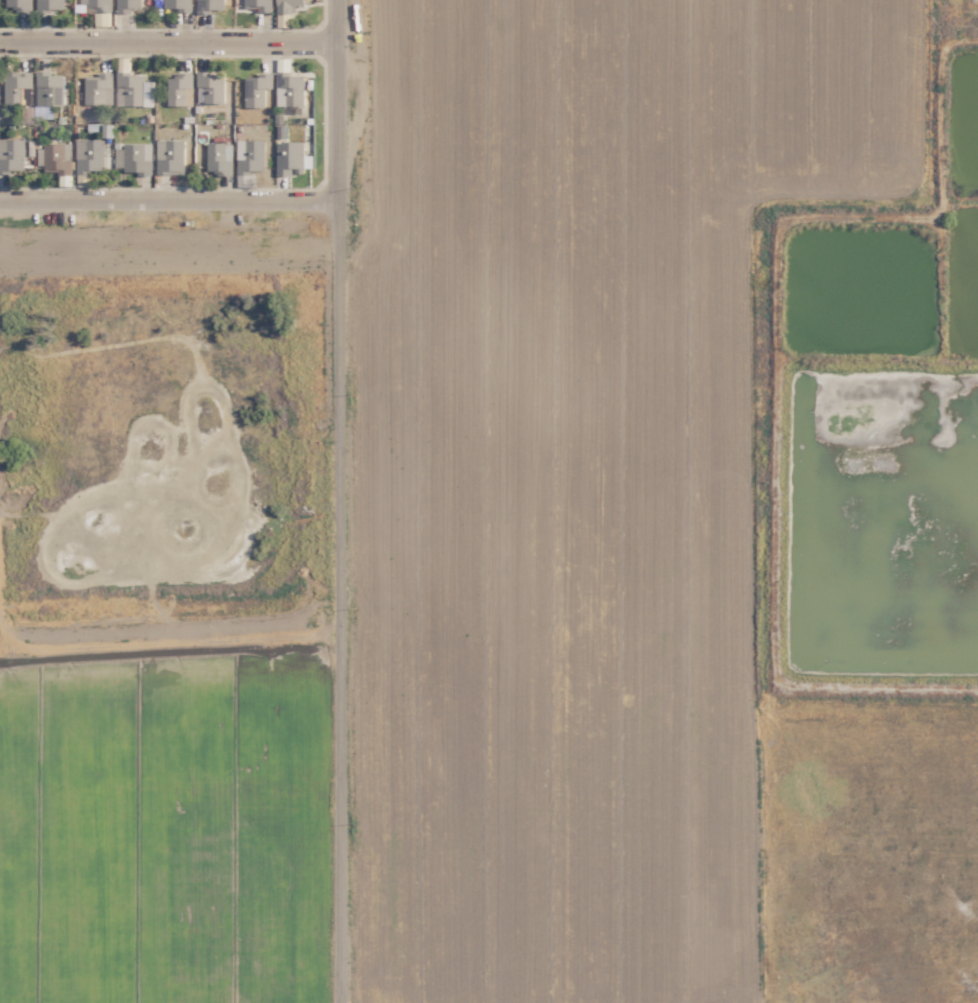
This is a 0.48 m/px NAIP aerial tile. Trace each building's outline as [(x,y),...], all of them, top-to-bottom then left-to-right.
[(6,9),(31,9),(31,0),(6,0),(6,9)] [(36,10),(64,10),(64,0),(36,0),(36,10)] [(75,4),(95,4),(95,11),(111,11),(111,0),(75,0),(75,4)] [(117,12),(143,12),(142,0),(116,0),(117,12)] [(163,7),(177,8),(177,12),(191,12),(191,0),(163,0),(163,7)] [(225,0),(197,0),(196,10),(224,11),(225,0)] [(258,12),(272,12),(272,0),(244,0),(244,7),(258,7),(258,12)] [(296,6),(305,6),(305,0),(276,0),(276,13),(296,13),(296,6)] [(5,71),(4,103),(24,104),(23,122),(34,123),(34,118),(53,118),(54,104),(64,104),(64,74),(54,74),(54,70),(35,70),(35,71),(5,71)] [(196,102),(224,102),(224,74),(214,74),(214,71),(196,70),(196,102)] [(153,105),(154,80),(144,80),(144,71),(116,71),(116,105),(153,105)] [(245,107),(265,106),(265,88),(273,88),(273,71),(254,72),(254,76),(245,76),(245,107)] [(112,104),(112,73),(84,73),(84,103),(112,104)] [(192,73),(167,73),(168,105),(193,105),(192,73)] [(278,106),(306,105),(305,74),(277,75),(278,106)] [(76,138),(77,171),(105,171),(104,138),(76,138)] [(185,139),(157,138),(156,173),(185,174),(185,139)] [(0,139),(0,171),(24,171),(24,139),(0,139)] [(266,172),(265,140),(237,140),(238,172),(266,172)] [(152,143),(124,142),(124,148),(116,148),(115,167),(124,167),(124,173),(151,173),(152,143)] [(207,173),(233,173),(233,143),(208,142),(207,173)] [(72,170),(71,143),(37,144),(37,171),(72,170)]
